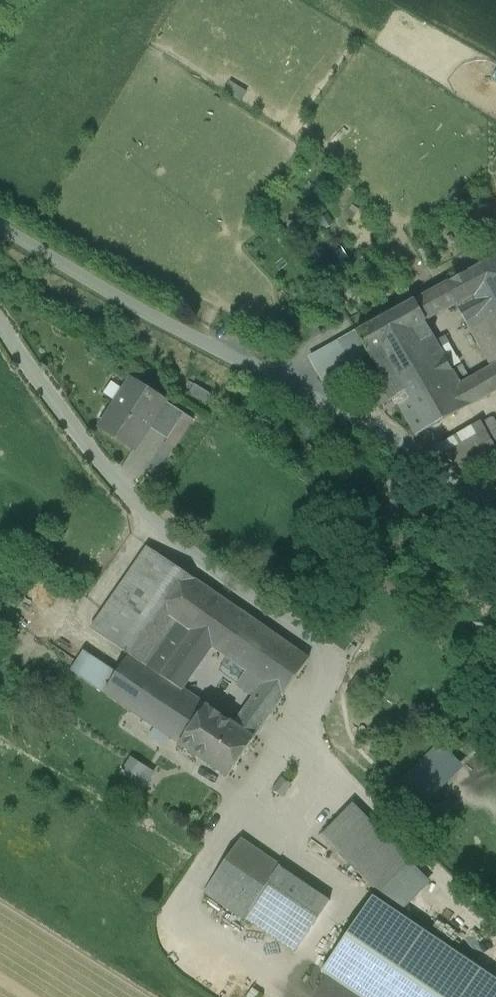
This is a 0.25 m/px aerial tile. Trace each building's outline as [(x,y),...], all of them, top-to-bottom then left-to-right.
[(447,284),(459,307),(473,332),(490,323),(495,333),(495,257),(447,284)] [(447,284),(422,297),(435,319),(459,307),(447,284)] [(416,301),(358,333),(379,370),(435,339),(427,324),(429,323),(416,301)] [(356,334),(311,359),(322,380),(368,355),(356,334)] [(435,339),(379,370),(389,388),(374,397),(380,408),(395,399),(399,406),(455,375),(435,339)] [(455,375),(399,406),(416,436),(472,405),(455,375)] [(165,402),(132,380),(102,428),(135,449),(149,428),(165,402)] [(184,414),(165,402),(149,428),(168,439),(184,414)] [(481,420),(473,406),(427,430),(450,474),(495,449),(495,421),(492,414),(481,420)] [(194,421),(184,414),(168,439),(166,444),(175,450),(194,421)] [(191,632),(216,595),(147,547),(91,629),(129,655),(183,690),(213,648),(191,632)] [(309,660),(216,595),(191,632),(213,648),(247,671),(265,684),(283,697),(309,660)] [(104,693),(117,673),(84,652),(71,671),(104,693)] [(180,745),(207,706),(183,690),(129,655),(117,673),(104,693),(180,745)] [(265,684),(247,671),(238,685),(256,697),(265,684)] [(236,726),(255,738),(283,697),(265,684),(256,697),(236,726)] [(236,726),(207,706),(180,745),(228,777),(255,738),(236,726)] [(450,739),(401,779),(415,794),(462,754),(450,739)] [(123,784),(136,792),(149,773),(136,764),(123,784)] [(378,893),(395,909),(426,878),(353,804),(322,836),(378,893)] [(330,902),(240,841),(205,892),(295,953),(330,902)] [(373,897),(322,972),(358,996),(495,996),(495,981),(373,897)]
